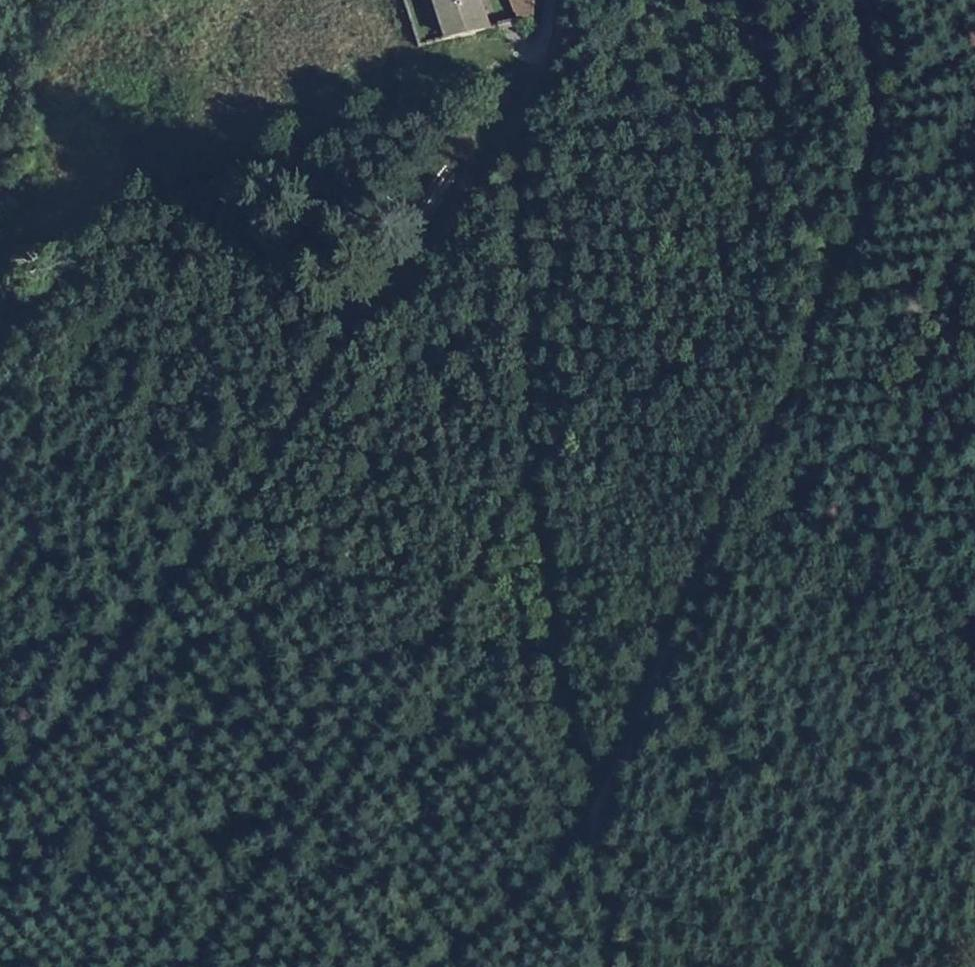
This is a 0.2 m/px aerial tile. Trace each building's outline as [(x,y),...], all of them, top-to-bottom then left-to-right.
[(449,39),(488,27),(480,0),(437,0),(449,39)]
